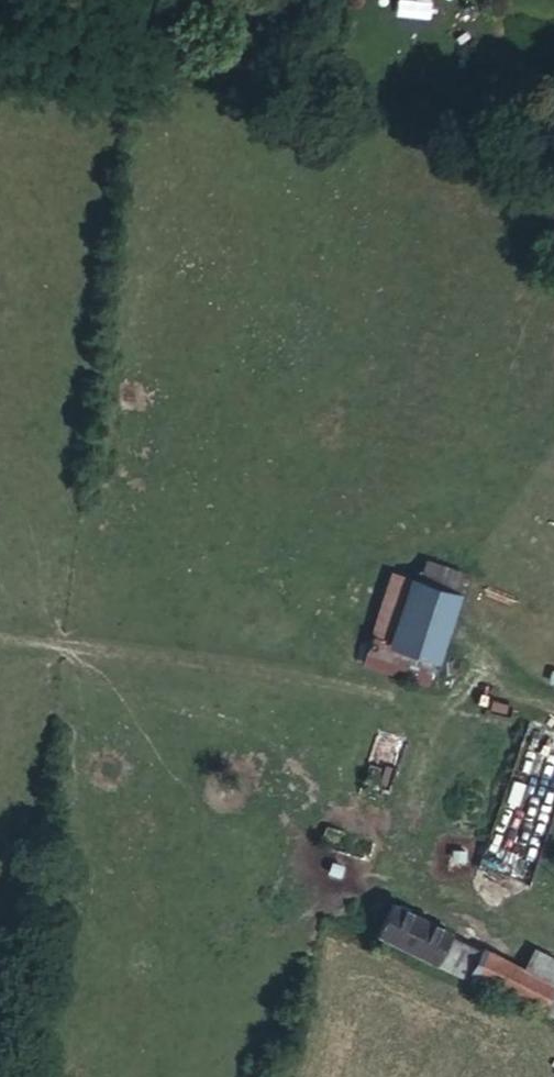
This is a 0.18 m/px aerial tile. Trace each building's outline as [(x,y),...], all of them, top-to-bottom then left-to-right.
[(437,660),(462,575),(429,565),(423,586),(415,584),(397,648),(437,660)] [(367,867),(408,747),(381,739),(361,795),(357,794),(344,836),(327,830),(320,850),(367,867)] [(553,992),(553,988),(391,907),(377,934),(460,976),(465,970),(544,1011),(553,992)]
